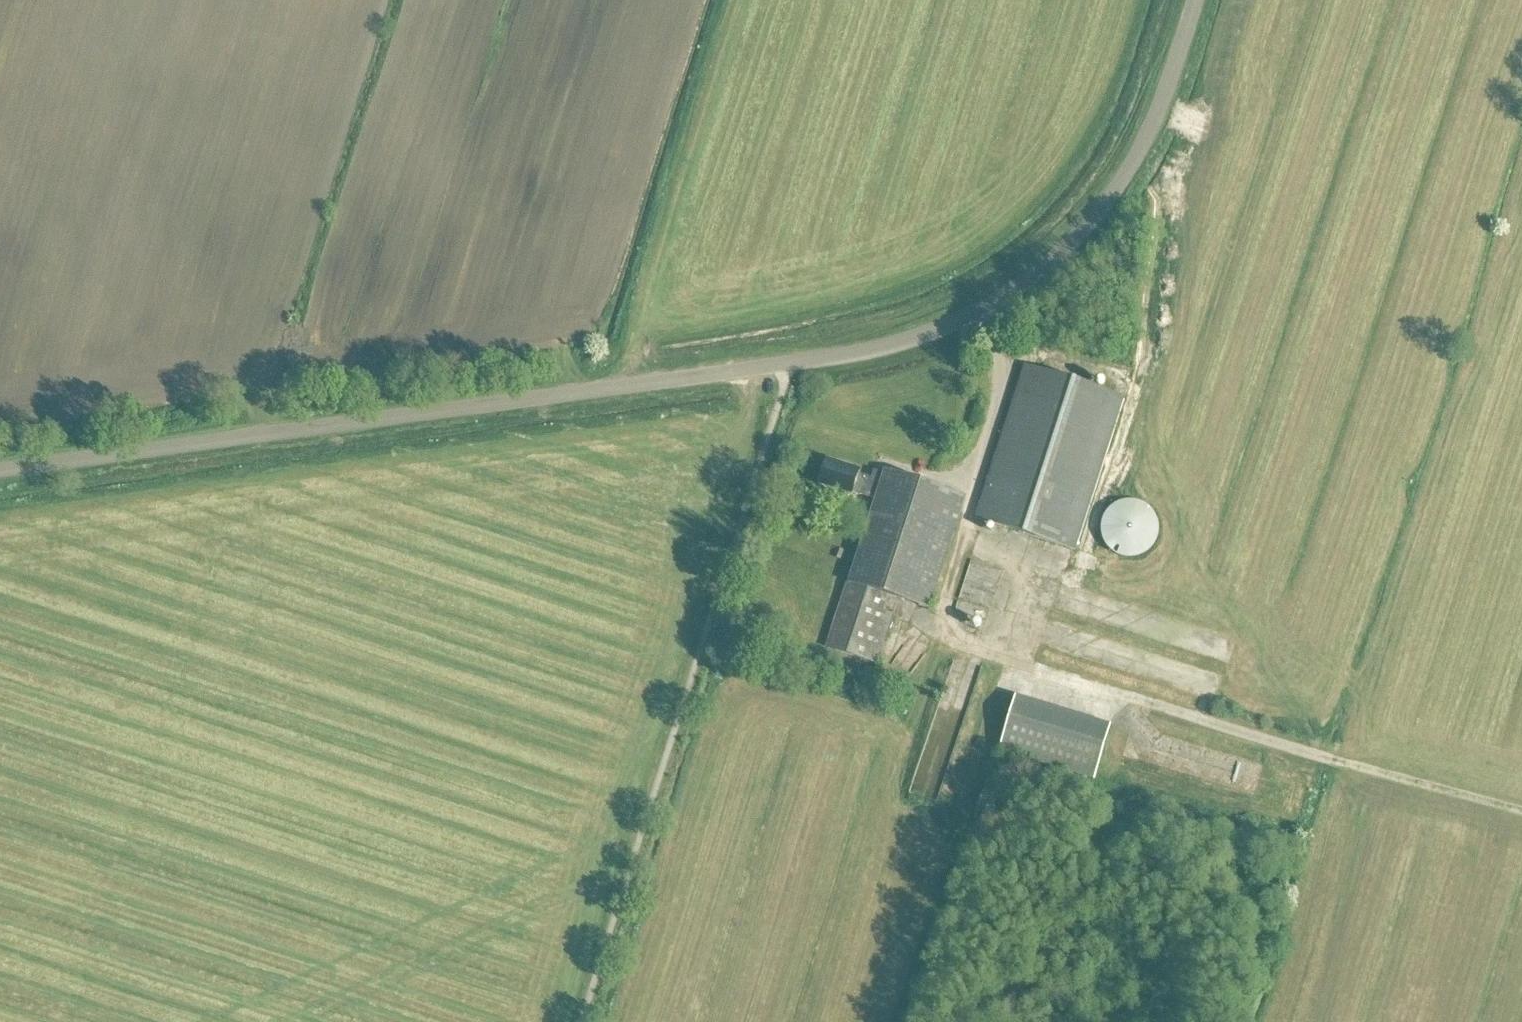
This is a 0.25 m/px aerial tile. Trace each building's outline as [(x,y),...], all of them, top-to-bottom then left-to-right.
[(1076,552),(1125,399),(1025,367),(976,520),(1076,552)] [(827,462),(819,486),(851,497),(853,493),(877,501),(828,649),(876,665),(893,615),(882,612),(887,596),(929,610),(965,498),(886,472),(884,476),(873,472),(870,480),(857,476),(858,472),(827,462)] [(1131,559),(1139,558),(1148,554),(1155,546),(1159,536),(1160,526),(1157,518),(1153,511),(1145,505),(1136,501),(1125,501),(1115,505),(1108,511),(1104,518),(1101,527),(1102,537),(1106,546),(1113,554),(1122,558),(1131,559)] [(1096,782),(1113,727),(1016,697),(999,752),(1096,782)]
